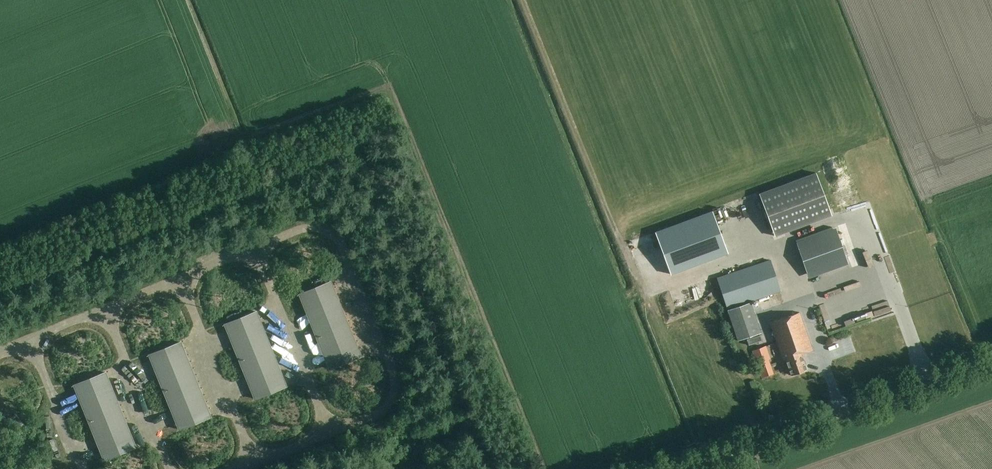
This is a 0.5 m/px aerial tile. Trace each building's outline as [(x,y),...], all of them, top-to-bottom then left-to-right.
[(815,172),(759,193),(774,235),(831,213),(815,172)] [(712,211),(655,232),(670,274),(728,253),(712,211)] [(798,245),(808,273),(847,258),(837,231),(798,245)] [(722,293),(727,309),(781,291),(771,259),(717,278),(722,293)] [(330,281),(299,294),(329,369),(360,356),(330,281)] [(761,333),(751,302),(727,310),(738,341),(761,333)] [(255,311),(224,324),(255,399),(285,386),(255,311)] [(799,311),(771,322),(783,361),(786,360),(791,375),(807,370),(801,354),(812,350),(799,311)] [(180,342),(149,354),(176,422),(179,429),(210,417),(180,342)] [(766,346),(752,351),(758,370),(771,365),(769,359),(770,358),(766,346)] [(104,372),(74,385),(103,456),(104,460),(135,447),(104,372)]
